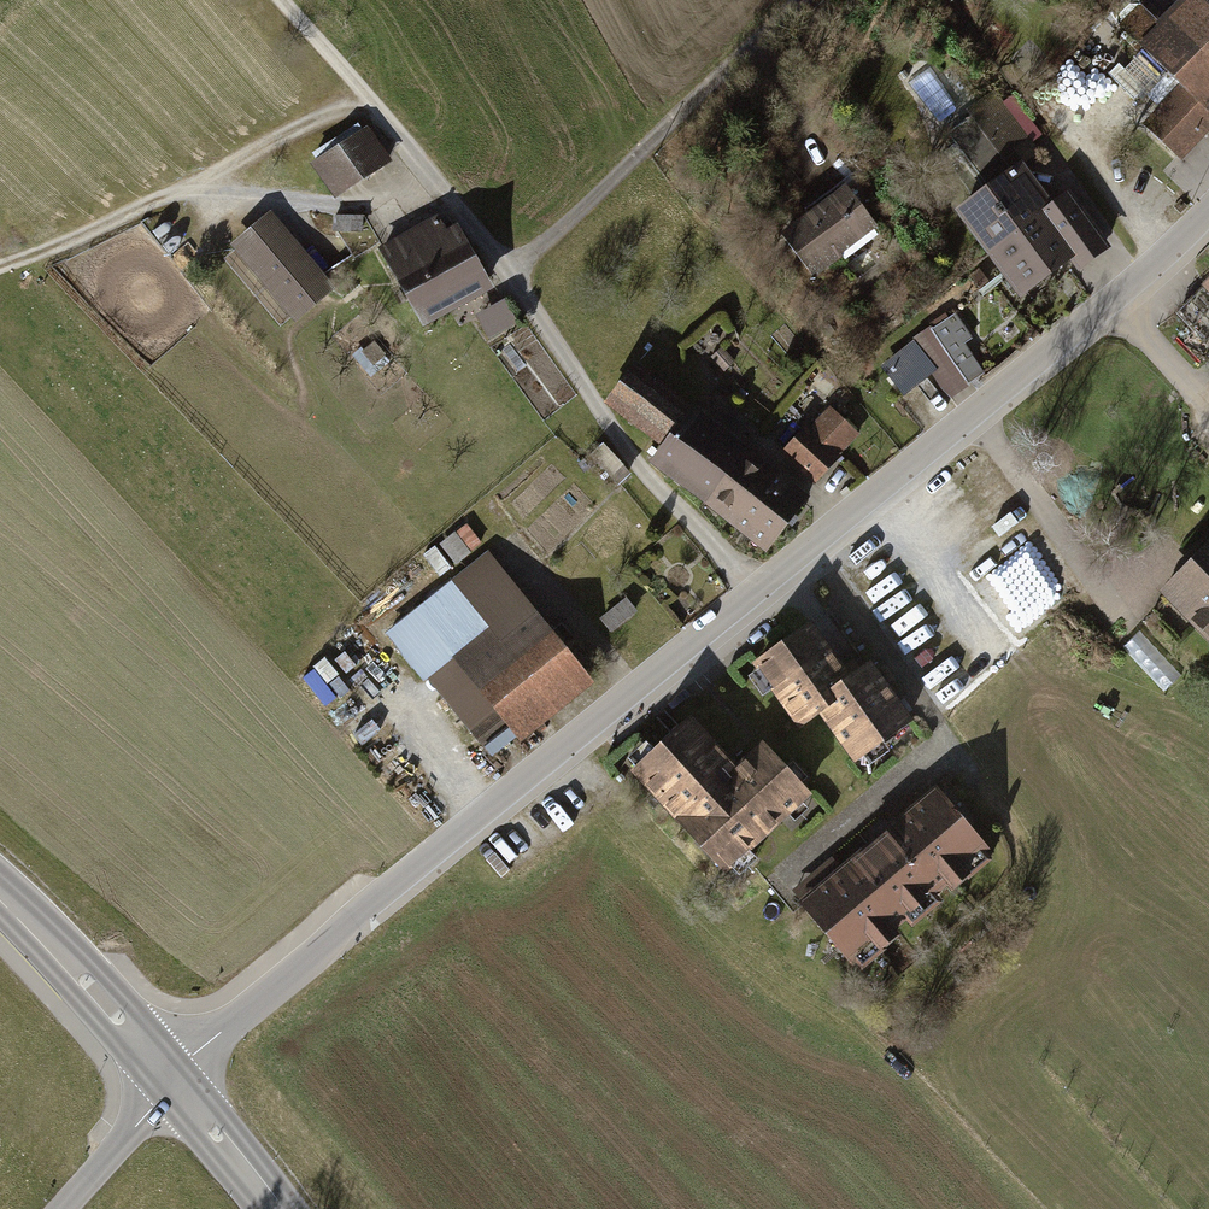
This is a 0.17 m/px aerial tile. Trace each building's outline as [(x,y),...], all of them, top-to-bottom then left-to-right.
[(1198,0),(1196,0),(1147,49),(1208,111),(1208,11),(1198,0)] [(368,127),(312,163),(334,196),(390,161),(368,127)] [(955,225),(1017,309),(1063,275),(1002,191),(955,225)] [(844,201),(777,249),(806,290),(873,242),(844,201)] [(1064,211),(1038,229),(1078,283),(1103,265),(1064,211)] [(335,295),(269,212),(227,246),(293,328),(335,295)] [(380,248),(423,329),(487,295),(444,214),(380,248)] [(490,339),(520,323),(507,299),(478,315),(490,339)] [(949,398),(988,373),(968,342),(974,338),(955,310),(910,339),(949,398)] [(689,408),(631,367),(605,402),(660,445),(689,408)] [(747,452),(689,408),(660,445),(649,460),(708,505),(747,452)] [(784,464),(816,491),(858,441),(826,414),(784,464)] [(809,499),(747,452),(708,505),(769,551),(809,499)] [(1199,623),(1208,615),(1208,548),(1166,586),(1199,623)] [(589,693),(487,561),(387,638),(490,769),(589,693)] [(1208,634),(1208,615),(1199,623),(1208,634)] [(857,766),(916,722),(873,664),(851,680),(813,628),(756,669),(803,733),(822,719),(857,766)] [(636,770),(727,876),(818,799),(769,742),(737,769),(695,720),(636,770)] [(927,923),(994,864),(933,794),(865,852),(927,923)] [(859,981),(927,923),(865,852),(798,910),(859,981)]
